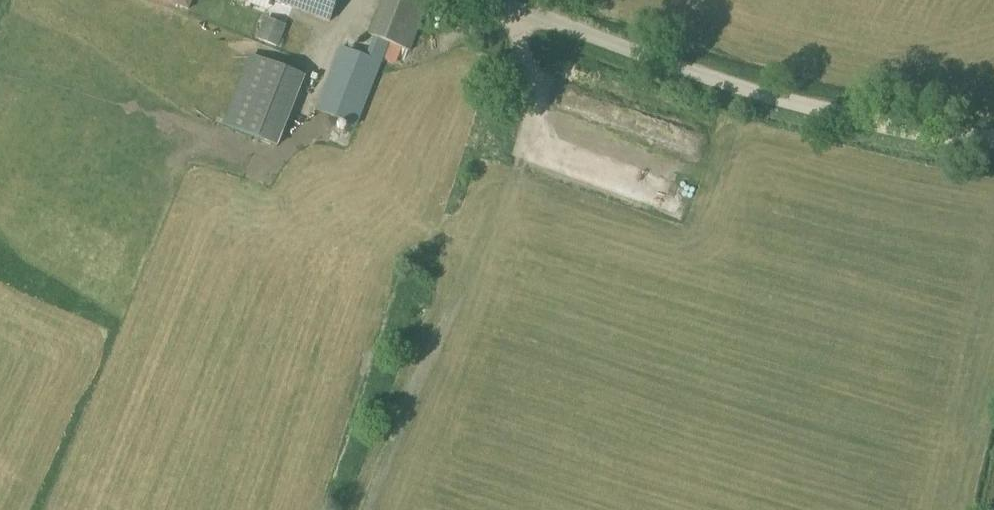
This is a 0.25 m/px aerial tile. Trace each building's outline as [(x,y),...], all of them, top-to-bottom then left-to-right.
[(191,0),(177,0),(175,5),(187,10),(191,0)] [(337,0),(277,0),(329,21),(337,0)] [(378,24),(372,35),(373,36),(366,55),(340,45),(314,111),(355,127),(382,62),(388,44),(404,50),(409,38),(426,2),(422,0),(389,0),(378,24)] [(264,19),(257,39),(276,46),(284,27),(264,19)] [(222,126),(275,147),(303,77),(251,56),(222,126)] [(642,93),(642,105),(659,105),(659,94),(642,93)]
